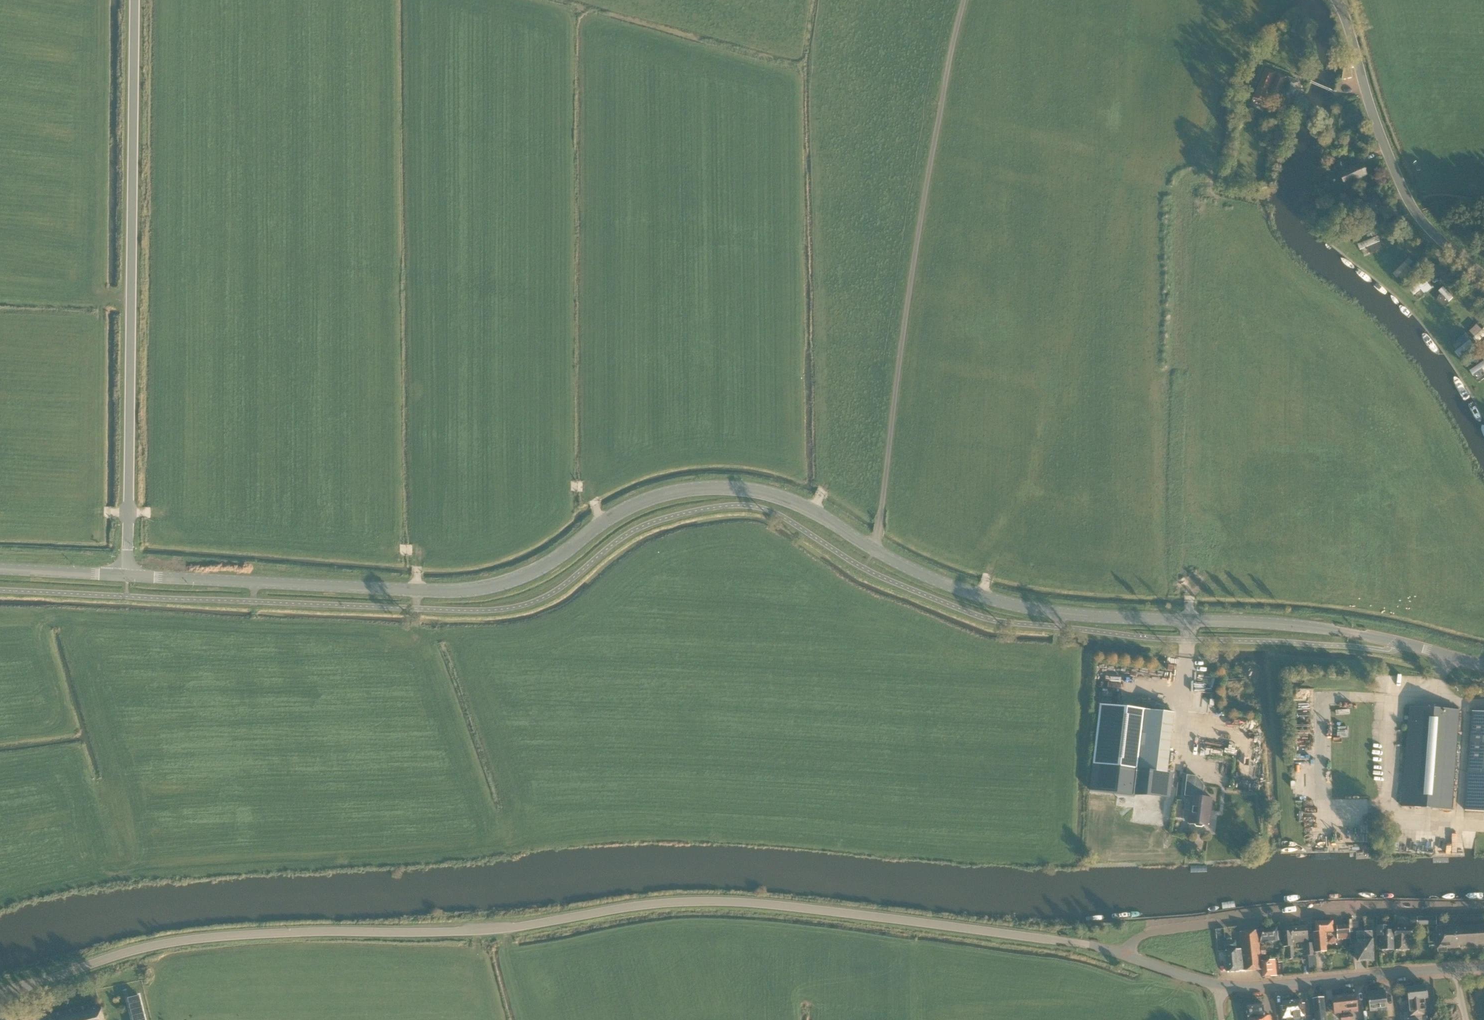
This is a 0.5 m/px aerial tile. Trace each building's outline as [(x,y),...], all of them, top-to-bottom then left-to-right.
[(1297,34),(1299,27),(1289,24),(1287,32),(1297,34)] [(1299,85),(1265,70),(1253,99),(1264,104),(1267,96),(1290,105),(1299,85)] [(1356,164),(1353,158),(1338,164),(1342,173),(1339,174),(1344,186),(1368,176),(1362,162),(1356,164)] [(1227,178),(1225,187),(1231,189),(1234,180),(1227,178)] [(1382,209),(1377,196),(1365,201),(1370,214),(1382,209)] [(1385,244),(1394,243),(1393,234),(1383,236),(1385,244)] [(1359,242),(1360,249),(1372,246),(1373,250),(1383,248),(1380,237),(1359,242)] [(1395,272),(1403,281),(1415,270),(1406,261),(1395,272)] [(1425,277),(1411,290),(1415,294),(1429,282),(1425,277)] [(1429,284),(1422,289),(1425,293),(1432,288),(1429,284)] [(1446,286),(1439,290),(1443,295),(1439,298),(1444,305),(1454,299),(1446,286)] [(1483,337),(1483,327),(1483,328),(1478,323),(1470,331),(1480,341),(1483,337)] [(1460,355),(1475,344),(1467,333),(1459,338),(1464,345),(1456,350),(1460,355)] [(1483,370),(1483,362),(1473,368),(1476,374),(1483,370)] [(1100,704),(1090,790),(1136,795),(1136,791),(1166,794),(1169,773),(1167,773),(1170,751),(1174,713),(1100,704)] [(1459,710),(1408,707),(1401,806),(1452,810),(1459,710)] [(1472,711),(1468,772),(1465,810),(1483,812),(1483,712),(1472,711)] [(1199,776),(1189,774),(1186,795),(1194,796),(1191,823),(1196,824),(1197,826),(1203,827),(1205,825),(1210,826),(1214,798),(1204,797),(1206,785),(1199,776)] [(1179,799),(1176,817),(1183,818),(1186,800),(1179,799)] [(1437,925),(1437,917),(1417,917),(1417,925),(1437,925)] [(1333,932),(1332,921),(1315,922),(1315,932),(1313,932),(1315,953),(1326,951),(1325,932),(1333,932)] [(1473,926),(1458,927),(1458,925),(1436,926),(1438,952),(1446,951),(1446,948),(1459,948),(1459,946),(1474,945),(1483,944),(1483,925),(1473,926)] [(1308,942),(1307,926),(1291,927),(1291,931),(1283,932),(1284,947),(1287,947),(1288,959),(1293,959),(1292,943),(1308,942)] [(1350,937),(1349,933),(1349,926),(1337,926),(1337,938),(1350,937)] [(1388,926),(1376,926),(1376,936),(1381,936),(1380,950),(1394,950),(1394,938),(1394,931),(1387,930),(1388,926)] [(1277,931),(1277,927),(1259,929),(1260,942),(1281,941),(1280,931),(1277,931)] [(1412,927),(1394,927),(1394,938),(1396,938),(1396,950),(1406,950),(1406,949),(1409,950),(1409,947),(1411,947),(1411,938),(1412,938),(1412,927)] [(1262,969),(1257,930),(1240,932),(1241,949),(1226,951),(1225,951),(1227,972),(1245,971),(1262,969)] [(1372,931),(1364,932),(1366,961),(1373,960),(1372,939),(1372,931)] [(1364,932),(1358,932),(1356,932),(1358,961),(1366,961),(1364,932)] [(1276,976),(1274,960),(1261,961),(1263,977),(1276,976)] [(1426,1019),(1427,1019),(1427,1015),(1425,998),(1427,998),(1426,986),(1407,988),(1409,1000),(1406,1000),(1408,1013),(1405,1014),(1406,1019),(1426,1019)] [(1388,1017),(1385,991),(1368,993),(1370,1011),(1376,1011),(1376,1018),(1388,1017)] [(128,994),(116,997),(122,1019),(134,1019),(128,994)] [(1347,1019),(1353,1019),(1352,1014),(1349,1015),(1349,1010),(1351,1010),(1351,1013),(1358,1012),(1356,994),(1344,995),(1347,1019)] [(1344,995),(1333,996),(1334,1014),(1341,1014),(1341,1011),(1343,1011),(1344,1015),(1341,1016),(1341,1019),(1347,1019),(1344,995)] [(1323,998),(1312,999),(1315,1019),(1312,1019),(1326,1019),(1323,998)] [(1291,1001),(1294,1019),(1301,1019),(1300,1017),(1306,1017),(1304,1003),(1302,1004),(1301,1000),(1291,1001)] [(1291,1001),(1282,1002),(1282,1006),(1280,1006),(1281,1019),(1287,1019),(1294,1019),(1291,1001)] [(1264,1016),(1263,1004),(1247,1006),(1248,1018),(1247,1018),(1247,1019),(1271,1019),(1270,1016),(1264,1016)] [(88,1005),(48,1016),(49,1019),(104,1019),(100,1006),(89,1009),(88,1005)]
